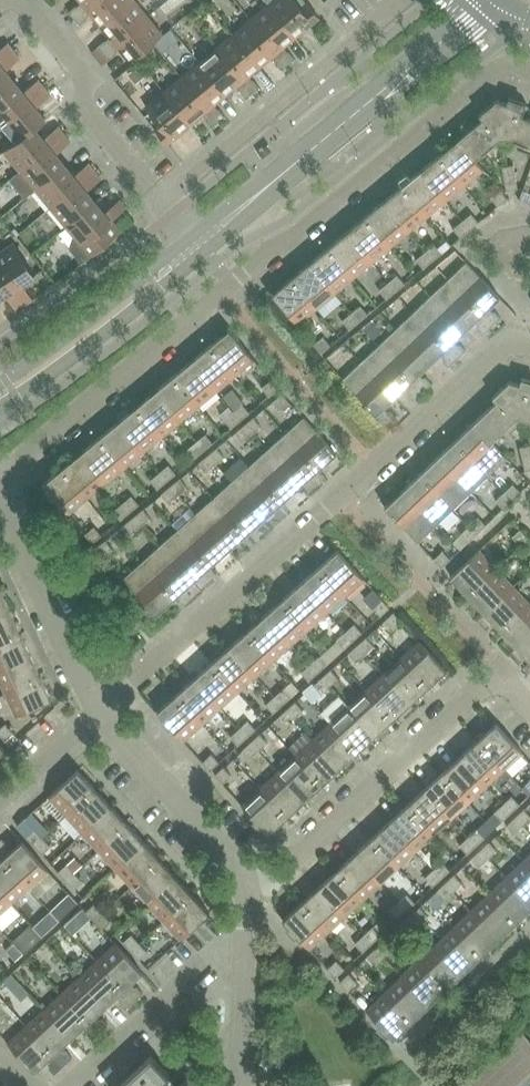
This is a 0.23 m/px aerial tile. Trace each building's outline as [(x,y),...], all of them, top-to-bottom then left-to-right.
[(81,2),(69,12),(74,18),(96,0),(79,0),(81,2)] [(101,26),(132,0),(96,0),(74,18),(80,25),(92,15),(101,26)] [(103,53),(148,16),(134,0),(132,0),(101,26),(109,36),(97,46),(103,53)] [(295,37),(319,17),(307,3),(301,8),(295,0),(274,0),(268,5),(295,37)] [(295,37),(268,5),(251,19),(288,64),(294,58),(284,46),(295,37)] [(148,16),(103,53),(108,60),(120,50),(130,61),(163,34),(148,16)] [(288,64),(251,19),(233,33),(260,66),(271,57),(281,69),(288,64)] [(233,33),(216,48),(253,92),(259,87),(249,75),(260,66),(233,33)] [(14,50),(7,43),(0,49),(0,62),(14,50)] [(253,92),(216,48),(198,62),(225,95),(236,86),(246,98),(253,92)] [(15,81),(6,70),(20,58),(14,50),(0,62),(0,93),(15,81)] [(225,95),(198,62),(181,77),(218,121),(225,116),(215,104),(225,95)] [(181,77),(164,91),(191,124),(201,115),(211,127),(218,121),(181,77)] [(44,87),(38,80),(23,91),(15,81),(0,93),(0,124),(44,87)] [(15,142),(34,127),(35,128),(46,118),(36,107),(50,95),(44,87),(0,124),(15,142)] [(191,124),(164,91),(145,106),(161,125),(155,129),(167,144),(191,124)] [(529,145),(529,118),(522,115),(526,104),(509,97),(507,103),(497,99),(479,114),(483,119),(499,139),(500,138),(506,137),(529,145)] [(457,140),(474,160),(475,159),(499,139),(483,119),(457,140)] [(4,151),(20,170),(64,134),(58,126),(43,138),(35,128),(34,127),(15,142),(4,151)] [(70,141),(64,134),(20,170),(10,179),(25,197),(35,189),(65,164),(56,153),(70,141)] [(474,160),(457,140),(439,155),(464,185),(483,169),(475,159),(474,160)] [(464,185),(439,155),(420,170),(445,201),(464,185)] [(35,189),(51,207),(95,171),(88,163),(74,175),(65,164),(35,189)] [(502,167),(504,178),(516,176),(514,165),(502,167)] [(445,201),(420,170),(402,186),(427,216),(445,201)] [(51,207),(66,226),(96,201),(87,190),(101,178),(95,171),(51,207)] [(516,176),(504,178),(506,190),(518,188),(516,176)] [(402,186),(383,201),(408,231),(427,216),(402,186)] [(491,197),(498,206),(507,198),(500,189),(491,197)] [(96,201),(66,226),(75,236),(71,249),(82,263),(121,231),(111,220),(126,208),(119,200),(105,212),(96,201)] [(365,216),(390,247),(408,231),(383,201),(365,216)] [(462,221),(470,229),(479,222),(472,213),(462,221)] [(390,247),(365,216),(347,232),(372,262),(390,247)] [(470,229),(462,221),(453,228),(460,237),(470,229)] [(372,262),(347,232),(328,247),(353,277),(372,262)] [(24,304),(33,299),(22,283),(35,275),(14,243),(0,252),(0,267),(24,304)] [(425,252),(432,260),(442,253),(434,244),(425,252)] [(353,277),(328,247),(310,262),(335,292),(353,277)] [(432,260),(425,252),(416,259),(423,268),(432,260)] [(335,292),(310,262),(291,277),(316,308),(335,292)] [(466,262),(448,279),(481,314),(500,297),(466,262)] [(6,294),(16,310),(24,304),(0,267),(0,298),(6,294)] [(388,282),(396,291),(405,283),(397,275),(388,282)] [(316,308),(291,277),(272,293),(297,324),(316,308)] [(431,296),(464,331),(481,314),(448,279),(431,296)] [(396,291),(388,282),(379,290),(386,298),(396,291)] [(431,296),(413,312),(447,347),(464,331),(431,296)] [(351,313),(359,321),(368,314),(361,305),(351,313)] [(484,317),(492,325),(499,319),(499,315),(493,309),(484,317)] [(447,347),(413,312),(396,329),(429,364),(447,347)] [(359,321),(351,313),(342,320),(349,329),(359,321)] [(492,325),(484,317),(476,325),(481,331),(485,332),(492,325)] [(229,329),(210,345),(235,375),(254,359),(229,329)] [(429,364),(396,329),(379,345),(412,380),(429,364)] [(314,344),(321,353),(330,345),(323,336),(314,344)] [(450,350),(457,358),(464,352),(464,348),(458,342),(450,350)] [(210,345),(191,360),(216,391),(235,375),(210,345)] [(379,345),(361,362),(394,397),(412,380),(379,345)] [(457,358),(450,350),(441,358),(446,364),(451,365),(457,358)] [(173,376),(198,406),(216,391),(191,360),(173,376)] [(394,397),(361,362),(343,379),(376,414),(394,397)] [(415,383),(423,391),(429,385),(429,381),(423,375),(415,383)] [(155,391),(180,421),(198,406),(173,376),(155,391)] [(521,417),(529,420),(529,380),(521,378),(519,384),(510,381),(493,397),(497,401),(515,419),(521,417)] [(262,387),(269,396),(278,388),(271,380),(262,387)] [(423,391),(415,383),(406,391),(412,397),(416,398),(423,391)] [(155,391),(136,406),(161,437),(180,421),(155,391)] [(283,393),(273,401),(281,410),(290,402),(283,393)] [(490,442),(491,441),(515,419),(497,401),(473,424),(490,442)] [(233,411),(240,420),(250,412),(242,403),(233,411)] [(136,406),(118,422),(143,452),(161,437),(136,406)] [(379,417),(387,425),(394,419),(393,415),(388,409),(379,417)] [(240,420),(233,411),(224,419),(231,427),(240,420)] [(245,425),(252,434),(261,426),(254,417),(245,425)] [(304,417),(285,434),(317,470),(336,453),(304,417)] [(118,422),(99,437),(124,467),(143,452),(118,422)] [(507,458),(491,441),(490,442),(473,424),(455,440),(488,475),(507,458)] [(252,434),(245,425),(236,433),(243,441),(252,434)] [(196,442),(203,450),(213,443),(205,434),(196,442)] [(285,434),(267,449),(299,486),(317,470),(285,434)] [(99,437),(81,452),(106,482),(124,467),(99,437)] [(471,492),(488,475),(455,440),(438,456),(471,492)] [(187,449),(194,458),(203,450),(196,442),(187,449)] [(522,459),(529,457),(529,445),(519,447),(522,459)] [(208,455),(215,464),(224,456),(217,448),(208,455)] [(299,486),(267,449),(249,465),(282,502),(299,486)] [(106,482),(81,452),(62,467),(88,498),(106,482)] [(215,464),(208,455),(199,463),(206,472),(215,464)] [(454,508),(471,492),(438,456),(420,473),(454,508)] [(169,465),(159,472),(167,481),(176,473),(169,465)] [(282,502),(249,465),(232,481),(264,517),(282,502)] [(68,514),(88,498),(62,467),(43,484),(68,514)] [(150,480),(157,489),(167,481),(159,472),(150,480)] [(436,525),(454,508),(420,473),(403,489),(436,525)] [(171,486),(178,495),(188,487),(180,478),(171,486)] [(264,517),(232,481),(214,497),(246,533),(264,517)] [(513,484),(504,492),(512,500),(521,492),(513,484)] [(178,495),(171,486),(162,494),(169,502),(178,495)] [(418,542),(436,525),(403,489),(385,507),(418,542)] [(496,500),(504,509),(512,500),(504,492),(496,500)] [(122,503),(130,512),(139,504),(132,495),(122,503)] [(214,497),(196,513),(228,549),(246,533),(214,497)] [(130,512),(122,503),(113,511),(120,519),(130,512)] [(134,517),(141,525),(151,518),(143,509),(134,517)] [(196,513),(178,529),(210,565),(228,549),(196,513)] [(141,525),(134,517),(125,524),(132,533),(141,525)] [(470,525),(478,533),(486,525),(478,517),(470,525)] [(478,533),(470,525),(461,533),(469,541),(478,533)] [(85,534),(92,543),(101,535),(94,526),(85,534)] [(178,529),(160,545),(192,581),(210,565),(178,529)] [(512,537),(520,545),(529,538),(520,529),(512,537)] [(529,554),(529,553),(529,539),(529,538),(520,545),(529,554)] [(97,548),(104,557),(113,549),(106,540),(97,548)] [(160,545),(142,561),(175,597),(192,581),(160,545)] [(338,550),(319,567),(345,596),(364,579),(338,550)] [(443,550),(434,559),(442,567),(451,559),(443,550)] [(451,576),(468,595),(497,568),(479,550),(451,576)] [(175,597),(142,561),(123,578),(156,614),(175,597)] [(319,567),(301,583),(327,612),(345,596),(319,567)] [(468,595),(485,612),(513,585),(497,568),(468,595)] [(301,583),(283,598),(309,628),(327,612),(301,583)] [(485,612),(501,630),(529,603),(513,585),(485,612)] [(11,611),(1,589),(0,590),(0,616),(11,611)] [(283,598),(265,614),(291,644),(309,628),(283,598)] [(373,607),(380,615),(389,607),(382,599),(373,607)] [(501,630),(518,647),(529,635),(529,603),(501,630)] [(21,633),(11,611),(0,616),(0,643),(21,633)] [(145,623),(134,611),(123,620),(134,633),(145,623)] [(394,612),(385,620),(392,629),(402,621),(394,612)] [(265,614),(247,630),(273,660),(291,644),(265,614)] [(345,632),(353,640),(362,632),(354,624),(345,632)] [(230,646),(256,676),(273,660),(247,630),(230,646)] [(353,640),(345,632),(337,640),(344,648),(353,640)] [(31,655),(21,633),(0,643),(0,669),(31,655)] [(518,647),(529,660),(529,635),(518,647)] [(357,645),(365,654),(374,646),(366,637),(357,645)] [(401,658),(428,686),(446,669),(420,640),(401,658)] [(365,654),(357,645),(349,653),(356,662),(365,654)] [(212,662),(238,692),(256,676),(230,646),(212,662)] [(5,693),(41,676),(31,655),(0,669),(0,681),(5,693)] [(310,664),(318,672),(326,664),(319,656),(310,664)] [(401,658),(383,674),(410,703),(428,686),(401,658)] [(238,692),(212,662),(194,678),(220,708),(238,692)] [(318,672),(310,664),(301,672),(309,680),(318,672)] [(331,669),(322,677),(330,686),(338,678),(331,669)] [(383,674),(366,690),(392,719),(410,703),(383,674)] [(41,676),(5,693),(16,716),(52,699),(41,676)] [(313,686),(321,694),(330,686),(322,677),(313,686)] [(194,678),(176,694),(202,723),(220,708),(194,678)] [(275,696),(282,705),(291,697),(283,688),(275,696)] [(366,690),(348,706),(375,735),(392,719),(366,690)] [(202,723),(176,694),(157,711),(183,740),(202,723)] [(282,705),(275,696),(266,704),(273,713),(282,705)] [(287,710),(294,718),(303,710),(296,702),(287,710)] [(348,706),(331,723),(357,751),(375,735),(348,706)] [(294,718),(287,710),(278,718),(285,726),(294,718)] [(239,729),(247,737),(255,729),(248,721),(239,729)] [(5,740),(13,732),(5,723),(0,728),(0,734),(5,740)] [(331,723),(313,739),(340,768),(357,751),(331,723)] [(523,752),(496,723),(477,740),(504,769),(523,752)] [(247,737),(239,729),(230,736),(238,745),(247,737)] [(251,742),(259,750),(268,742),(260,734),(251,742)] [(313,739),(295,755),(322,784),(340,768),(313,739)] [(504,769),(477,740),(460,756),(486,785),(504,769)] [(259,750),(251,742),(242,750),(250,758),(259,750)] [(203,762),(210,770),(221,760),(213,752),(203,762)] [(295,755),(278,771),(304,800),(322,784),(295,755)] [(460,756),(442,773),(469,801),(486,785),(460,756)] [(215,775),(222,783),(231,775),(224,767),(215,775)] [(95,788),(78,770),(49,796),(66,815),(95,788)] [(260,787),(287,816),(304,800),(278,771),(260,787)] [(469,801),(442,773),(425,789),(451,818),(469,801)] [(287,816),(260,787),(242,805),(268,833),(287,816)] [(111,806),(95,788),(66,815),(83,833),(111,806)] [(425,789),(407,805),(434,834),(451,818),(425,789)] [(503,804),(511,812),(520,804),(512,796),(503,804)] [(511,812),(503,804),(494,812),(502,820),(511,812)] [(407,805),(389,821),(416,850),(434,834),(407,805)] [(83,833),(99,850),(128,824),(111,806),(83,833)] [(523,825),(529,819),(529,815),(524,809),(516,817),(523,825)] [(523,825),(516,817),(507,825),(515,833),(523,825)] [(389,821),(372,838),(398,866),(416,850),(389,821)] [(128,824),(99,850),(115,868),(144,841),(128,824)] [(26,836),(34,845),(42,837),(34,828),(26,836)] [(468,837),(476,845),(485,837),(477,828),(468,837)] [(42,837),(34,845),(42,853),(51,846),(42,837)] [(459,845),(467,853),(476,845),(468,837),(459,845)] [(398,866),(372,838),(354,854),(381,883),(398,866)] [(22,841),(3,858),(29,887),(48,870),(22,841)] [(115,868),(131,885),(160,859),(144,841),(115,868)] [(481,850),(488,858),(497,850),(489,842),(481,850)] [(481,850),(472,858),(480,866),(488,858),(481,850)] [(354,854),(337,870),(363,899),(381,883),(354,854)] [(0,860),(0,890),(11,903),(29,887),(3,858),(0,860)] [(131,885),(148,903),(176,876),(160,859),(131,885)] [(529,902),(529,867),(523,860),(506,877),(529,902)] [(433,869),(441,878),(450,869),(442,861),(433,869)] [(58,871),(67,880),(75,872),(67,863),(58,871)] [(441,878),(433,869),(425,878),(432,886),(441,878)] [(337,870),(319,886),(346,915),(363,899),(337,870)] [(75,872),(67,880),(75,889),(83,881),(75,872)] [(446,883),(453,891),(462,883),(454,874),(446,883)] [(176,876),(148,903),(164,920),(193,894),(176,876)] [(506,877),(489,893),(517,921),(529,908),(529,902),(506,877)] [(453,891),(446,883),(437,891),(445,899),(453,891)] [(319,886),(301,903),(328,931),(346,915),(319,886)] [(11,903),(0,890),(0,913),(11,903)] [(489,893),(471,910),(498,938),(517,921),(489,893)] [(193,894),(164,920),(181,939),(210,913),(193,894)] [(407,894),(398,902),(406,910),(415,902),(407,894)] [(390,910),(397,919),(406,910),(398,902),(390,910)] [(86,911),(94,920),(102,912),(94,903),(86,911)] [(328,931),(301,903),(283,920),(309,949),(328,931)] [(411,915),(419,923),(427,915),(420,907),(411,915)] [(471,910),(454,926),(481,955),(498,938),(471,910)] [(102,912),(94,920),(102,929),(111,921),(102,912)] [(419,923),(411,915),(402,923),(410,932),(419,923)] [(437,943),(464,971),(481,955),(454,926),(437,943)] [(363,935),(371,944),(380,935),(372,927),(363,935)] [(123,942),(131,950),(140,943),(132,934),(123,942)] [(371,944),(363,935),(354,944),(362,952),(371,944)] [(375,948),(383,957),(392,948),(385,940),(375,948)] [(97,960),(123,989),(142,972),(116,943),(97,960)] [(140,943),(131,950),(140,959),(148,952),(140,943)] [(437,943),(419,959),(446,988),(464,971),(437,943)] [(383,957),(375,948),(366,957),(374,965),(383,957)] [(446,988),(419,959),(402,976),(429,1004),(446,988)] [(97,960),(79,977),(106,1005),(123,989),(97,960)] [(337,960),(328,968),(335,977),(344,968),(337,960)] [(340,982),(348,990),(357,982),(349,973),(340,982)] [(402,976),(385,992),(412,1021),(429,1004),(402,976)] [(79,977),(62,993),(88,1022),(106,1005),(79,977)] [(126,992),(134,1001),(143,992),(137,987),(133,986),(126,992)] [(134,1001),(126,992),(120,999),(119,1002),(125,1009),(134,1001)] [(412,1021),(385,992),(366,1009),(393,1038),(412,1021)] [(62,993),(44,1009),(71,1038),(88,1022),(62,993)] [(44,1009),(27,1025),(53,1054),(71,1038),(44,1009)] [(98,1018),(91,1025),(99,1033),(108,1025),(102,1019),(98,1018)] [(53,1054),(27,1025),(8,1042),(35,1071),(53,1054)] [(99,1033),(91,1025),(84,1031),(84,1035),(90,1041),(99,1033)] [(56,1057),(64,1065),(72,1057),(67,1051),(63,1051),(56,1057)] [(189,1077),(180,1085),(152,1055),(118,1085),(197,1085),(189,1077)] [(64,1065),(56,1057),(49,1064),(49,1067),(55,1074),(64,1065)]
